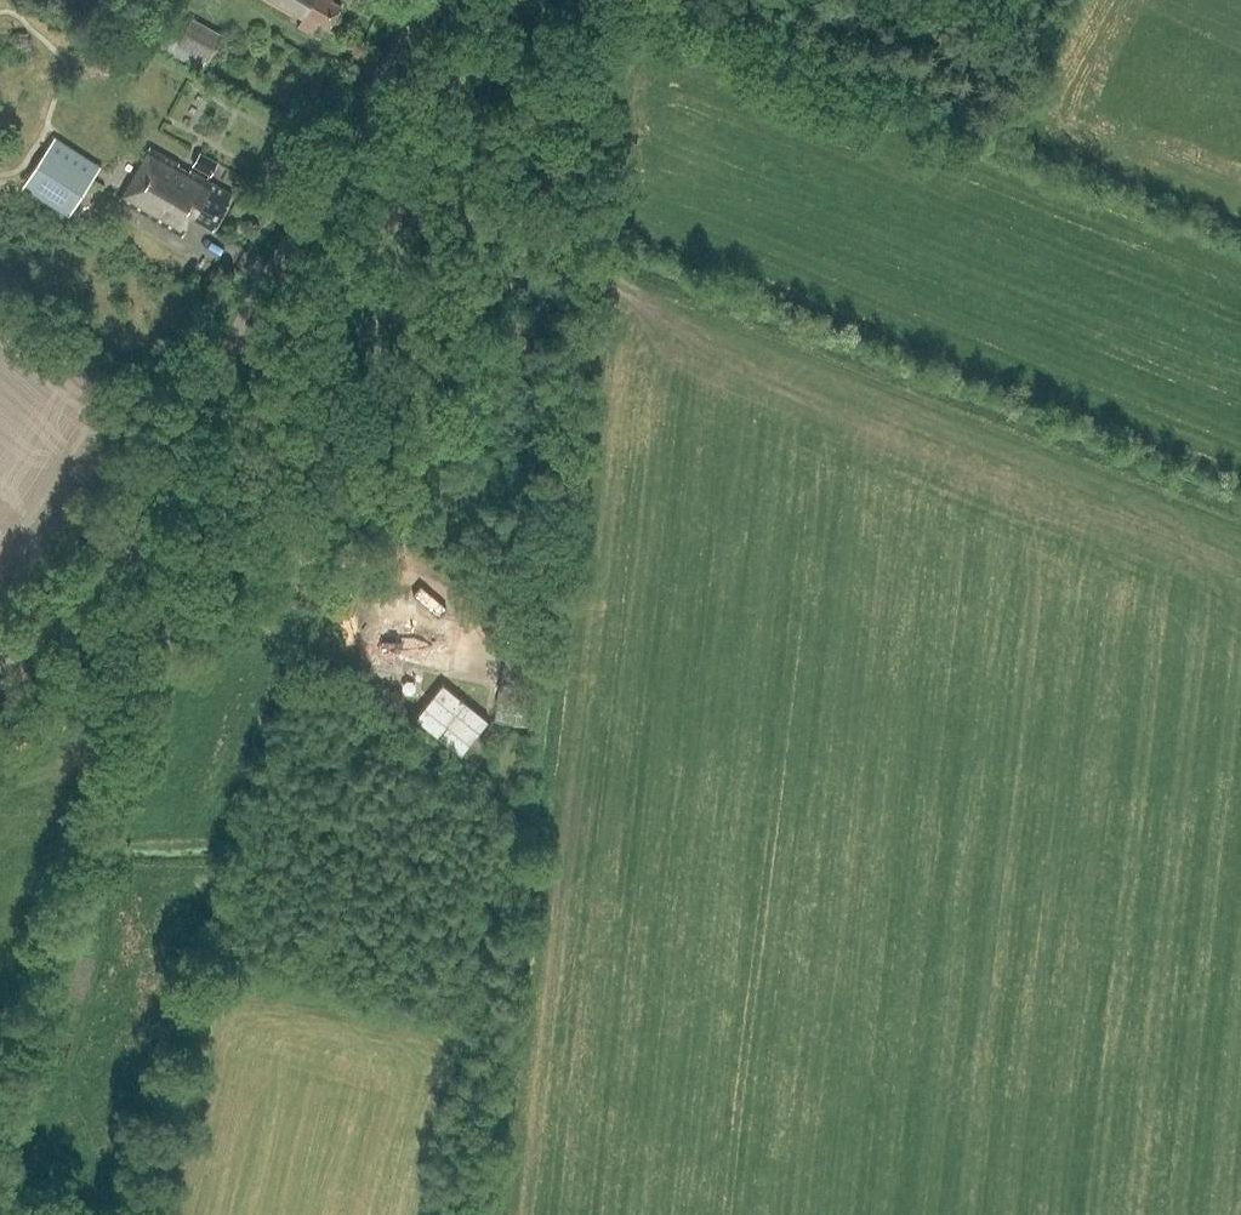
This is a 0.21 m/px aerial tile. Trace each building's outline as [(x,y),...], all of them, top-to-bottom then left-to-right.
[(290,20),(292,16),(300,20),(295,29),(309,37),(317,24),(327,29),(340,6),(330,0),(331,0),(257,0),(290,20)] [(145,19),(139,31),(135,37),(201,74),(223,35),(193,18),(182,39),(145,19)] [(150,148),(118,201),(180,238),(191,218),(211,230),(229,194),(150,148)] [(89,182),(42,152),(19,187),(66,218),(89,182)] [(209,176),(216,164),(197,153),(191,166),(209,176)] [(417,627),(374,618),(365,663),(392,669),(395,656),(439,665),(441,657),(445,658),(448,643),(444,643),(449,620),(419,614),(417,627)]
